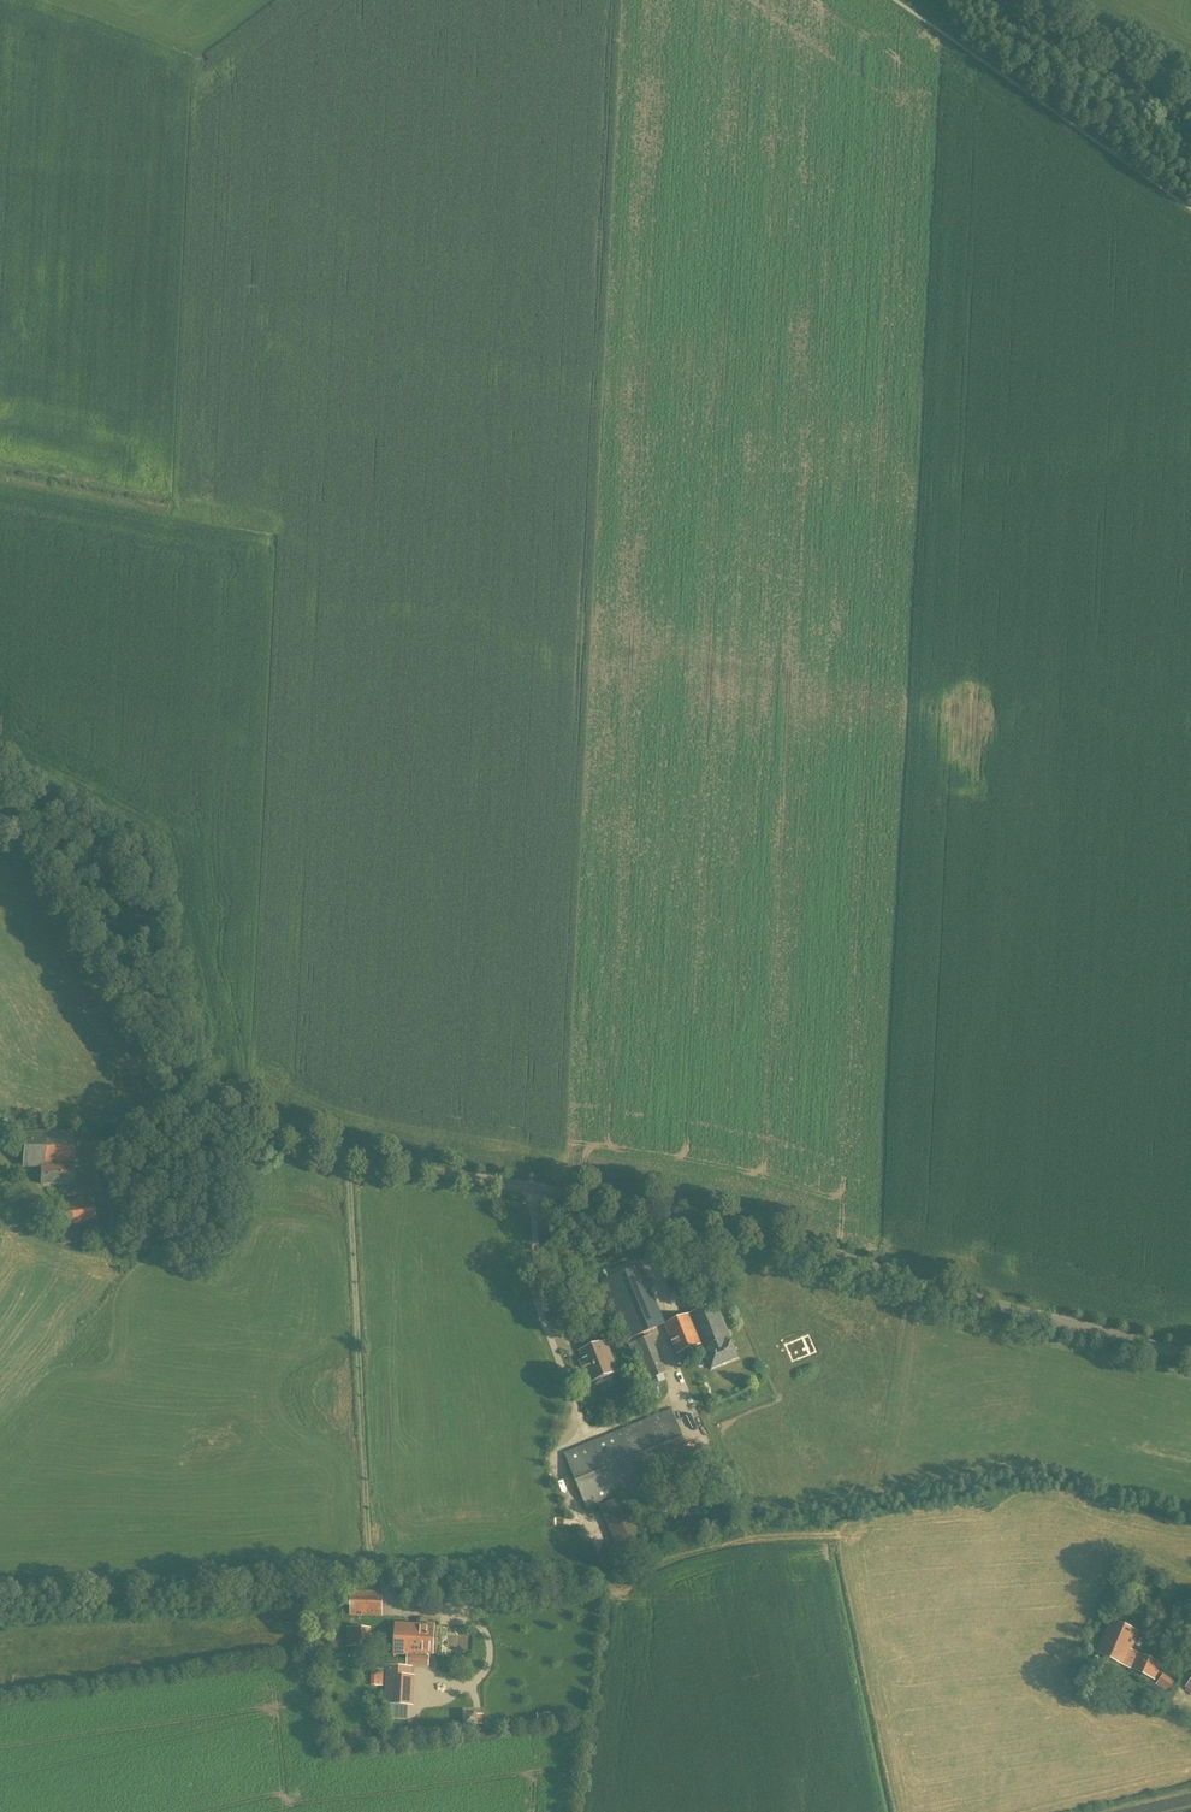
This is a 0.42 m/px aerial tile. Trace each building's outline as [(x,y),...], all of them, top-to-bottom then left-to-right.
[(43,1133),(23,1133),(23,1167),(40,1167),(40,1184),(74,1184),(74,1132),(43,1132),(43,1133)] [(62,1227),(63,1234),(61,1234),(62,1245),(101,1240),(98,1223),(94,1196),(59,1201),(62,1227)] [(666,1324),(642,1265),(600,1284),(624,1342),(666,1324)] [(592,1306),(600,1329),(612,1324),(604,1302),(592,1306)] [(702,1344),(711,1369),(738,1358),(716,1304),(666,1325),(677,1354),(702,1344)] [(629,1345),(644,1382),(666,1373),(651,1335),(629,1345)] [(808,1349),(803,1337),(790,1342),(795,1355),(808,1349)] [(618,1372),(606,1340),(579,1351),(591,1382),(618,1372)] [(563,1453),(587,1510),(694,1466),(670,1409),(563,1453)] [(600,1507),(617,1550),(641,1540),(623,1497),(600,1507)] [(382,1593),(352,1592),(351,1615),(382,1616),(382,1593)] [(1096,1653),(1124,1666),(1132,1669),(1139,1653),(1131,1649),(1139,1632),(1111,1619),(1096,1653)] [(394,1654),(407,1655),(408,1645),(413,1645),(414,1639),(420,1640),(420,1634),(420,1633),(420,1625),(396,1623),(394,1654)] [(408,1645),(407,1655),(419,1655),(419,1653),(433,1654),(435,1626),(420,1625),(420,1633),(420,1634),(420,1640),(414,1639),(413,1645),(408,1645)] [(349,1627),(348,1646),(373,1647),(374,1627),(349,1627)] [(1162,1663),(1139,1653),(1132,1669),(1155,1680),(1162,1663)] [(411,1667),(388,1666),(386,1704),(410,1705),(411,1667)] [(383,1687),(384,1669),(371,1669),(371,1686),(383,1687)] [(1163,1673),(1155,1684),(1169,1693),(1177,1682),(1163,1673)] [(475,1724),(474,1714),(465,1715),(465,1724),(475,1724)]
